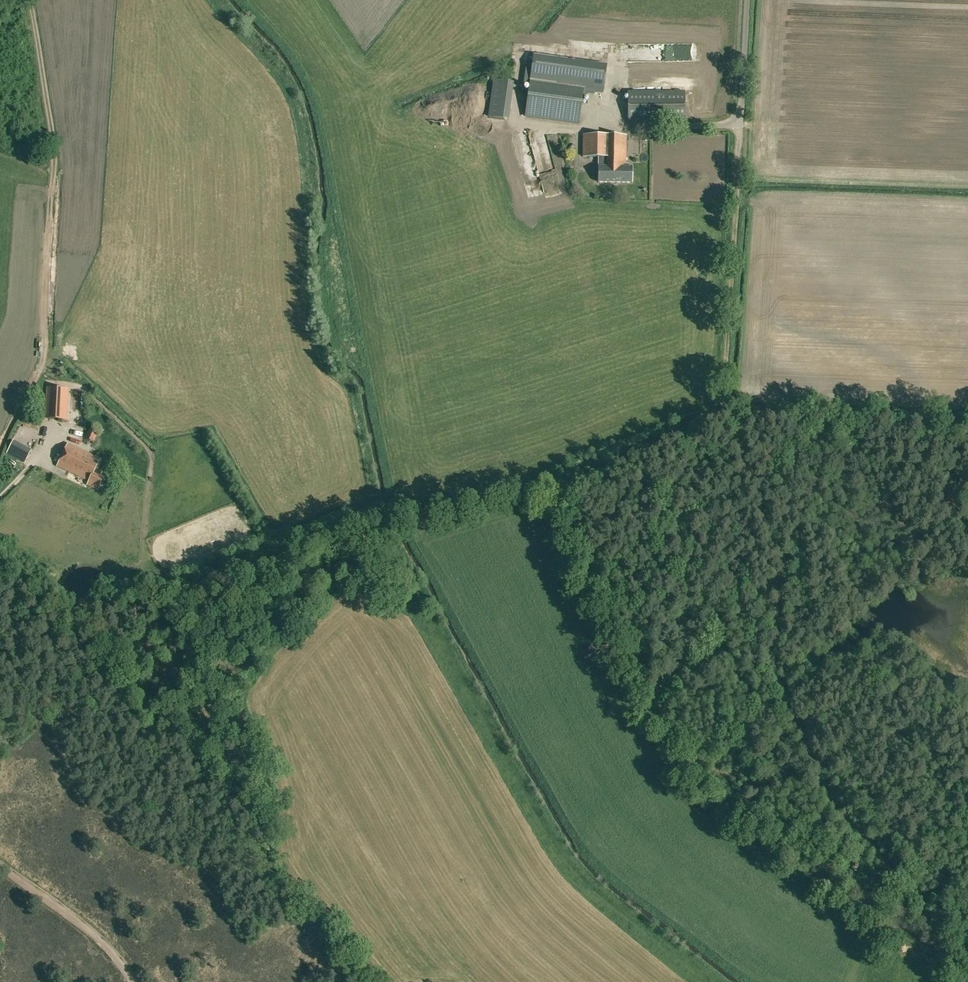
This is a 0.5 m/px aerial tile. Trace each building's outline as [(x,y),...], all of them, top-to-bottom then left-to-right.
[(534,56),(525,116),(579,124),(583,93),(594,94),(594,91),(603,92),(607,66),(534,56)] [(489,116),(505,118),(510,82),(494,80),(489,116)] [(629,120),(685,120),(685,91),(629,92),(629,120)] [(626,164),(627,135),(584,134),(584,156),(599,157),(599,182),(632,182),(632,167),(629,167),(629,164),(626,164)] [(68,389),(57,388),(47,388),(46,418),(56,418),(67,419),(68,399),(68,389)] [(99,432),(90,428),(86,439),(94,443),(99,432)] [(8,450),(22,461),(33,447),(18,436),(8,450)] [(67,444),(57,465),(89,480),(87,484),(98,489),(103,477),(94,473),(100,459),(67,444)] [(917,918),(909,914),(905,923),(912,927),(917,918)]
